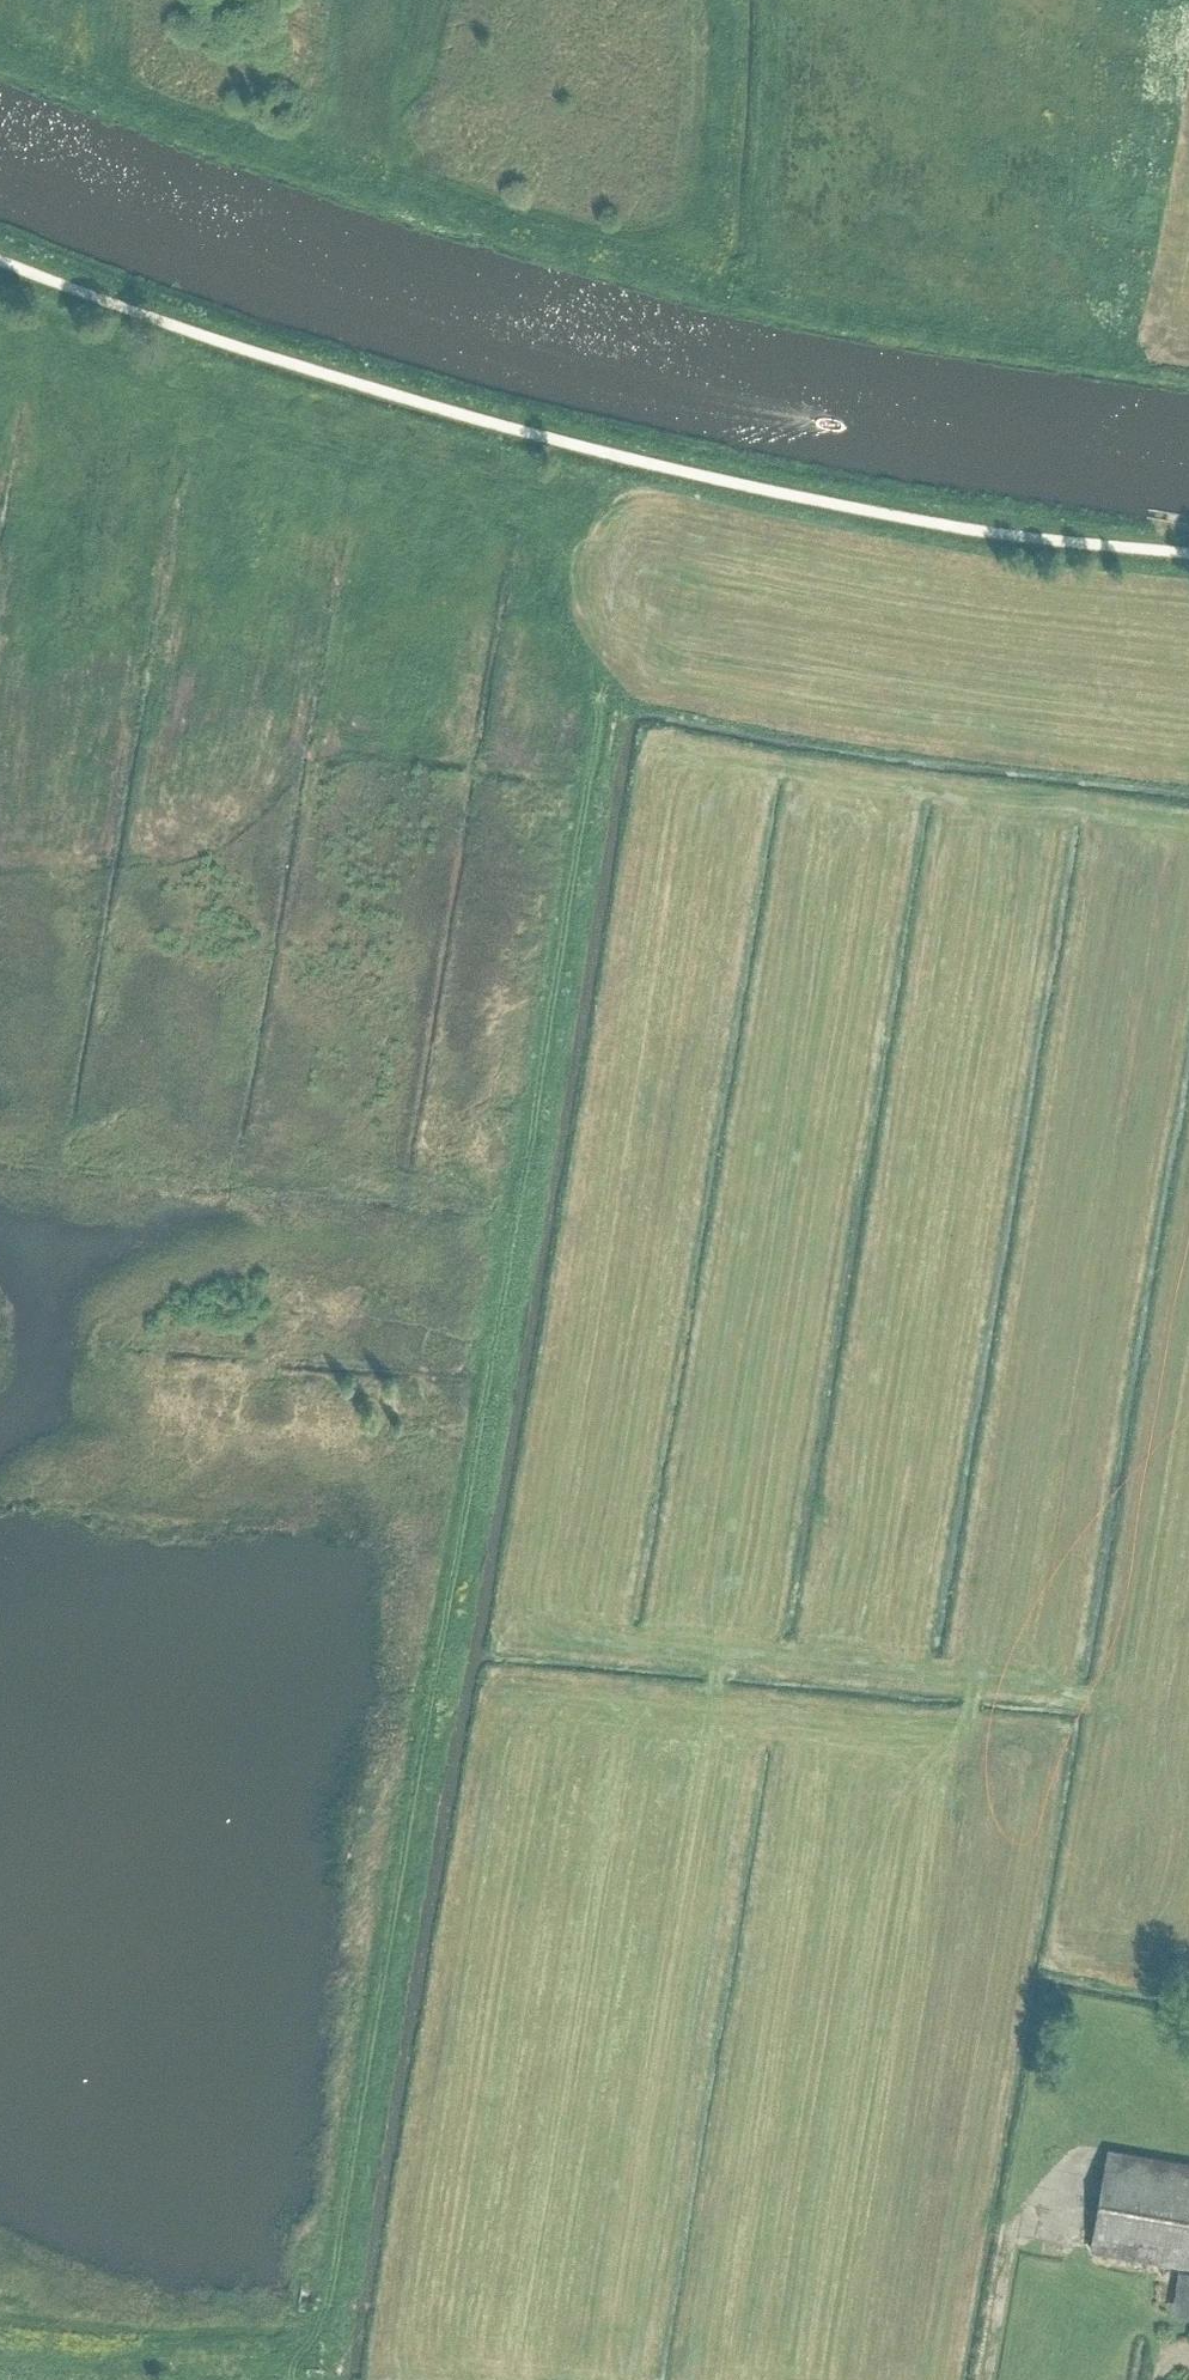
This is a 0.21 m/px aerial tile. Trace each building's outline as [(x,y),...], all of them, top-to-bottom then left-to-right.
[(1108,2148),(1091,2248),(1188,2265),(1188,2162),(1108,2148)] [(1188,2308),(1188,2271),(1186,2270),(1179,2306),(1188,2308)]
